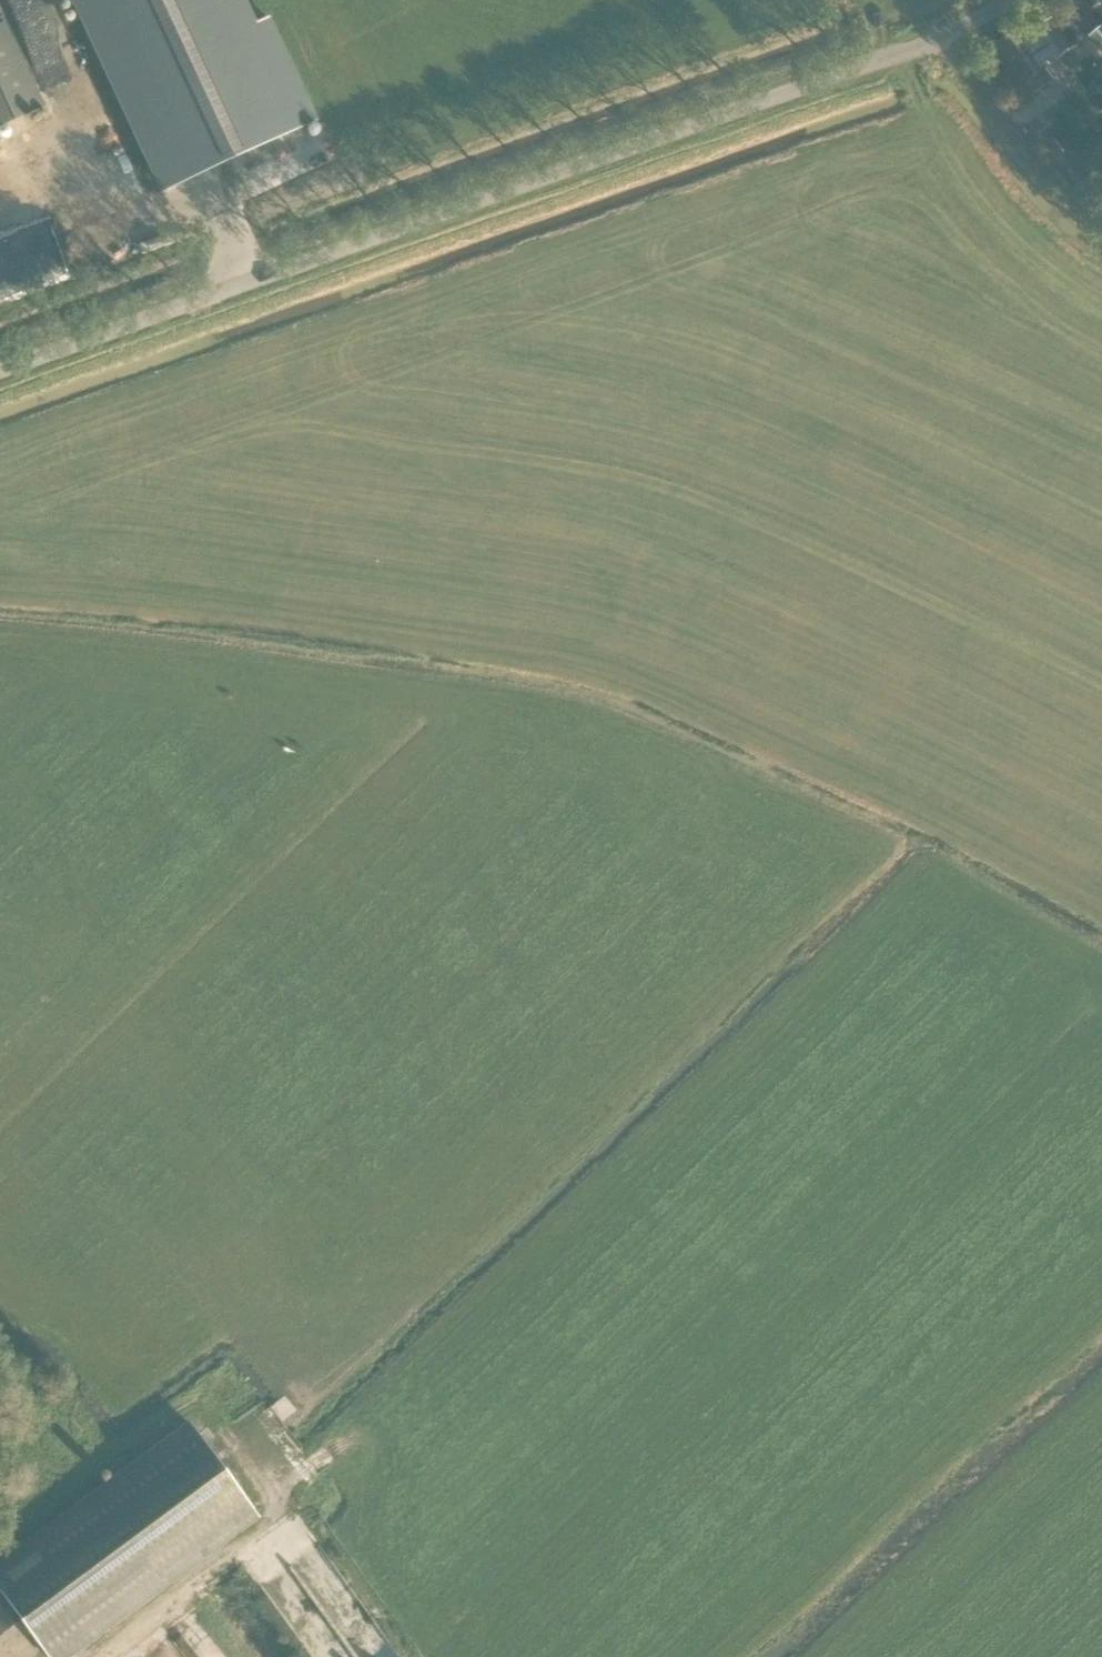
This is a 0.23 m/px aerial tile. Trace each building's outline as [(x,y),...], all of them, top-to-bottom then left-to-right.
[(315,119),(268,18),(252,25),(240,0),(77,0),(165,189),(315,119)] [(1035,94),(1056,80),(1045,65),(1082,40),(1074,28),(1066,35),(1053,18),(1027,36),(1021,27),(998,43),(1035,94)] [(45,107),(5,21),(0,23),(0,127),(45,107)] [(1101,51),(1101,27),(1090,36),(1101,51)] [(335,143),(272,167),(278,183),(341,159),(335,143)] [(22,1619),(50,1656),(64,1656),(259,1515),(195,1426),(0,1567),(0,1635),(22,1619)]
